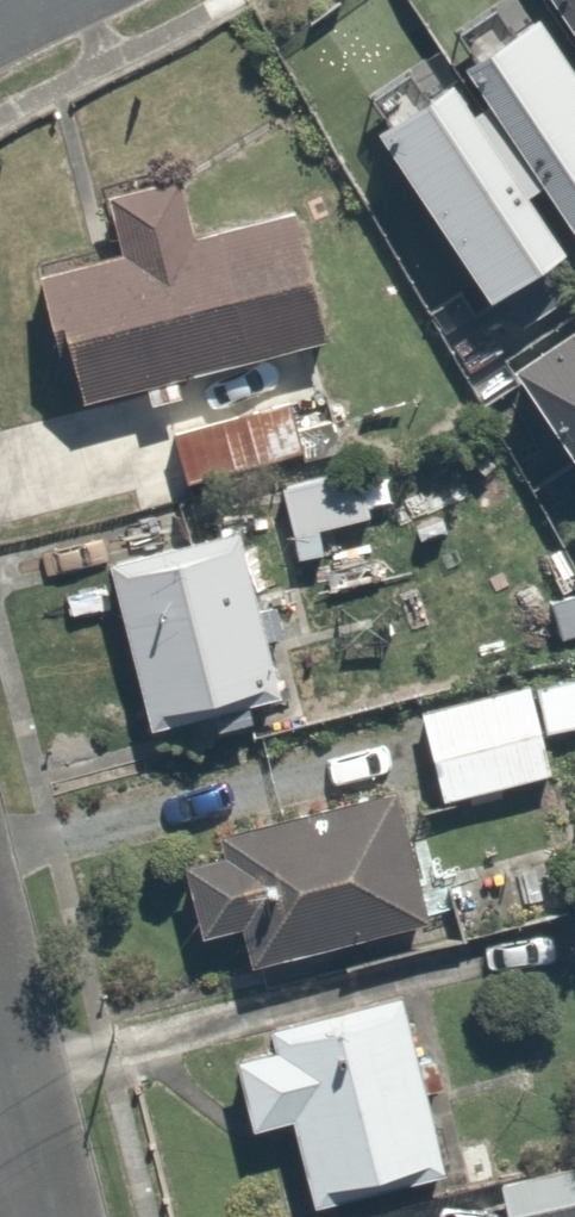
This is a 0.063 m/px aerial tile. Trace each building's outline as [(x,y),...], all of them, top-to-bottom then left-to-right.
[(461,65),(574,235),(574,74),(536,16),(529,20),(515,0),(505,0),(456,33),(474,56),(461,65)] [(574,38),(574,0),(550,0),(574,38)] [(388,122),(375,130),(488,301),(564,251),(525,194),(538,186),(483,106),(472,114),(450,80),(443,83),(427,60),(370,98),(388,122)] [(202,233),(182,151),(98,172),(119,254),(39,274),(73,410),(343,342),(309,207),(202,233)] [(553,264),(502,298),(522,327),(572,293),(553,264)] [(512,368),(570,458),(574,455),(574,327),(512,368)] [(318,398),(168,440),(183,495),(333,453),(318,398)] [(260,520),(110,561),(156,731),(306,691),(260,520)] [(415,696),(438,801),(545,778),(537,741),(574,733),(574,661),(415,696)] [(170,858),(193,939),(250,923),(262,968),(433,920),(399,794),(170,858)] [(253,1131),(293,1121),(314,1205),(440,1172),(393,992),(268,1025),(276,1055),(236,1066),(253,1131)] [(489,1190),(496,1216),(574,1216),(574,1170),(489,1190)]
